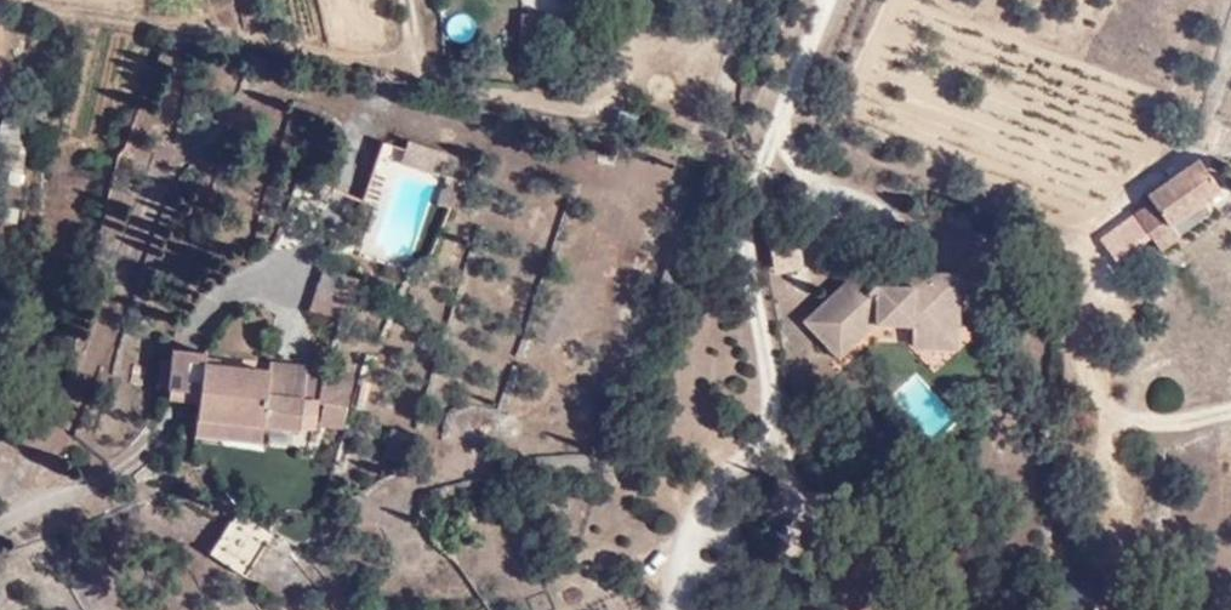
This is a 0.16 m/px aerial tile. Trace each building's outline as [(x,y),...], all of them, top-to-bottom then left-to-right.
[(526,47),(547,48),(548,7),(527,7),(526,47)] [(24,147),(24,119),(0,119),(0,147),(24,147)] [(440,174),(446,154),(411,142),(408,150),(404,162),(440,174)] [(385,146),(355,239),(405,255),(428,185),(394,174),(402,151),(385,146)] [(1177,232),(1171,222),(1221,187),(1197,153),(1144,190),(1149,199),(1134,210),(1158,244),(1177,232)] [(440,206),(450,208),(458,179),(448,177),(440,206)] [(856,267),(804,318),(840,356),(875,322),(910,323),(932,345),(958,321),(960,271),(931,270),(930,286),(906,286),(873,284),(856,267)] [(907,270),(906,286),(930,286),(931,270),(907,270)] [(957,346),(958,321),(932,345),(957,346)] [(909,344),(932,345),(910,323),(909,344)] [(205,368),(207,352),(175,350),(170,391),(202,394),(205,368)] [(205,368),(202,394),(200,405),(199,421),(262,427),(300,429),(303,402),(305,376),(267,373),(205,368)] [(303,402),(320,403),(322,377),(305,376),(303,402)] [(354,380),(322,377),(320,403),(351,406),(354,380)] [(200,405),(202,394),(170,391),(169,402),(200,405)] [(260,446),(262,427),(199,421),(197,441),(260,446)] [(385,456),(407,463),(416,435),(393,430),(385,456)] [(240,575),(269,533),(238,512),(209,554),(240,575)]
